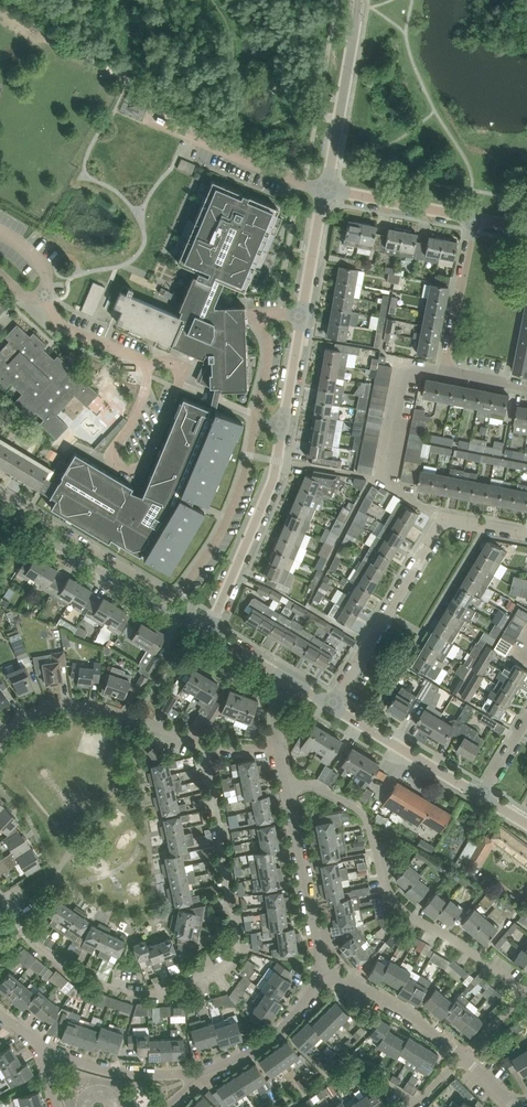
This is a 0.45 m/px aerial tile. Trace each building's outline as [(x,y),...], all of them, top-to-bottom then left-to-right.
[(180,161),(177,168),(192,174),(192,172),(195,167),(196,164),(181,158),(180,161)] [(183,318),(172,344),(172,345),(174,346),(203,358),(205,353),(207,354),(208,355),(208,360),(207,364),(199,381),(199,382),(210,387),(215,387),(220,387),(220,390),(247,390),(247,377),(249,377),(248,367),(246,367),(245,324),(245,305),(235,306),(215,306),(215,304),(217,299),(224,282),(240,289),(244,291),(247,284),(252,285),(254,286),(261,270),(259,269),(254,267),(255,265),(262,249),(269,232),(276,235),(283,218),(276,215),(279,208),(275,206),(248,195),(243,193),(217,182),(212,180),(209,187),(207,186),(202,184),(195,201),(200,203),(202,204),(188,237),(187,238),(181,236),(173,252),(180,256),(177,262),(198,271),(195,276),(187,296),(185,300),(181,309),(179,308),(176,315),(183,318)] [(343,244),(358,246),(362,222),(348,220),(343,244)] [(362,222),(358,246),(378,250),(381,234),(375,233),(377,225),(362,222)] [(381,234),(378,250),(398,254),(403,230),(388,228),(387,235),(381,234)] [(403,230),(398,254),(418,258),(421,242),(415,241),(417,233),(403,230)] [(421,242),(418,258),(424,259),(424,260),(438,263),(443,238),(429,235),(427,243),(421,242)] [(443,238),(438,263),(438,264),(452,266),(457,241),(443,238)] [(355,259),(352,258),(341,256),(340,263),(354,266),(355,259)] [(340,266),(337,280),(355,283),(357,269),(340,266)] [(400,275),(394,274),(393,282),(394,283),(393,291),(402,293),(403,284),(399,283),(400,275)] [(449,285),(450,278),(436,275),(434,282),(449,285)] [(355,283),(337,280),(337,285),(334,286),(333,291),(335,293),(335,294),(352,297),(355,283)] [(93,282),(81,311),(93,316),(105,287),(93,282)] [(431,284),(428,298),(446,301),(448,287),(431,284)] [(114,306),(112,311),(120,314),(117,321),(172,345),(172,344),(183,318),(176,315),(150,304),(136,297),(131,295),(133,289),(125,285),(122,292),(122,291),(121,291),(114,306)] [(335,294),(333,307),(350,311),(352,297),(335,294)] [(382,303),(382,304),(384,304),(385,302),(388,303),(388,304),(389,295),(383,294),(383,298),(378,297),(377,302),(382,303)] [(428,298),(426,311),(443,315),(446,301),(428,298)] [(382,304),(379,316),(385,317),(388,304),(388,303),(385,302),(384,304),(382,304)] [(333,307),(330,321),(347,324),(350,311),(333,307)] [(426,311),(423,325),(440,328),(443,315),(426,311)] [(379,316),(377,330),(383,331),(385,317),(379,316)] [(388,318),(385,333),(388,333),(388,331),(391,332),(391,333),(394,333),(396,320),(388,318)] [(345,338),(347,324),(330,321),(328,335),(345,338)] [(10,332),(5,337),(10,341),(0,351),(0,386),(4,390),(11,383),(22,393),(16,401),(32,416),(36,412),(44,419),(40,423),(56,439),(68,426),(56,415),(75,395),(87,406),(91,402),(99,393),(82,378),(78,382),(71,375),(74,371),(58,355),(54,359),(43,348),(47,345),(34,332),(30,336),(17,324),(10,332)] [(413,337),(420,339),(438,342),(440,328),(423,325),(421,333),(414,332),(413,337)] [(380,346),(383,331),(377,330),(374,346),(378,347),(380,346)] [(435,356),(438,342),(420,339),(418,353),(435,356)] [(335,343),(334,350),(326,348),(323,362),(338,364),(346,366),(354,367),(357,354),(359,355),(360,347),(335,343)] [(517,357),(526,359),(526,345),(520,344),(517,357)] [(517,357),(514,371),(526,374),(526,359),(517,357)] [(371,369),(377,370),(378,364),(379,361),(379,359),(373,358),(370,369),(371,369)] [(323,362),(321,375),(336,378),(337,377),(344,379),(346,366),(338,364),(323,362)] [(378,364),(377,370),(389,373),(390,366),(378,364)] [(377,370),(376,376),(388,379),(389,373),(377,370)] [(321,375),(319,388),(333,391),(344,393),(345,386),(335,384),(336,378),(321,375)] [(375,378),(374,383),(387,385),(388,379),(376,376),(375,378)] [(425,396),(438,399),(442,382),(428,379),(425,396)] [(442,382),(438,399),(452,401),(455,385),(442,382)] [(374,383),(373,389),(386,391),(387,385),(374,383)] [(455,385),(452,401),(465,404),(469,387),(455,385)] [(469,387),(465,404),(479,407),(482,390),(469,387)] [(319,388),(316,402),(332,404),(340,406),(343,393),(344,393),(333,391),(319,388)] [(373,389),(372,395),(384,398),(386,391),(373,389)] [(482,390),(479,407),(478,414),(491,417),(492,409),(496,393),(482,390)] [(510,395),(496,393),(492,409),(491,417),(505,420),(510,395)] [(366,410),(368,397),(363,396),(363,395),(359,395),(357,408),(366,410)] [(372,395),(371,401),(383,404),(384,398),(372,395)] [(51,480),(44,492),(50,495),(50,497),(51,496),(56,499),(51,507),(59,512),(60,512),(61,509),(67,512),(65,515),(65,516),(66,516),(67,516),(68,513),(74,516),(72,519),(72,520),(88,529),(90,526),(96,529),(94,532),(93,533),(95,533),(97,530),(102,533),(101,536),(100,537),(109,542),(111,538),(119,543),(119,542),(121,539),(126,542),(124,546),(126,547),(128,543),(133,547),(131,550),(140,555),(142,551),(146,554),(144,557),(169,572),(174,563),(171,561),(174,556),(177,558),(178,556),(175,554),(178,549),(182,551),(192,534),(188,531),(192,526),(195,528),(196,527),(192,525),(196,519),(199,521),(205,512),(199,509),(202,503),(207,505),(212,495),(208,494),(210,488),(214,489),(215,488),(211,486),(213,480),(217,482),(225,463),(221,462),(224,456),(227,457),(228,456),(224,454),(227,448),(230,450),(236,437),(236,438),(237,438),(238,438),(238,437),(240,430),(239,430),(235,428),(238,422),(239,421),(228,417),(215,411),(213,415),(208,413),(210,409),(190,401),(184,398),(183,398),(182,402),(180,401),(179,402),(180,402),(177,409),(179,410),(182,411),(179,417),(176,416),(176,415),(175,417),(176,417),(179,419),(176,425),(173,423),(165,441),(169,443),(166,449),(163,447),(162,447),(162,449),(166,450),(163,456),(160,455),(159,455),(152,473),(155,475),(153,481),(149,479),(149,481),(152,482),(150,488),(146,487),(146,486),(142,495),(131,491),(133,487),(125,482),(122,485),(117,482),(119,478),(118,478),(116,481),(110,478),(112,474),(96,465),(94,468),(88,465),(91,461),(89,461),(87,464),(82,461),(84,457),(76,453),(75,452),(68,464),(64,462),(60,459),(54,469),(48,479),(51,480)] [(371,401),(370,408),(382,410),(383,404),(371,401)] [(316,402),(314,415),(329,418),(337,419),(338,419),(339,412),(331,411),(332,404),(316,402)] [(519,406),(514,431),(526,434),(526,408),(519,406)] [(370,408),(368,414),(381,416),(382,410),(370,408)] [(356,410),(354,422),(358,422),(363,423),(366,412),(356,410)] [(368,414),(367,420),(380,423),(381,416),(368,414)] [(419,420),(428,422),(431,422),(432,416),(421,414),(419,420)] [(314,415),(312,428),(326,431),(334,432),(337,419),(329,418),(314,415)] [(414,419),(412,426),(426,429),(428,422),(419,420),(414,419)] [(367,420),(366,426),(379,429),(380,423),(367,420)] [(6,422),(4,426),(11,430),(13,426),(6,422)] [(354,422),(354,423),(352,435),(361,436),(363,424),(354,422)] [(366,426),(365,433),(378,435),(379,429),(366,426)] [(412,426),(411,433),(425,435),(426,429),(412,426)] [(312,428),(309,442),(324,444),(334,446),(332,445),(334,432),(326,431),(312,428)] [(24,432),(18,429),(15,433),(21,437),(24,432)] [(444,436),(443,443),(453,445),(455,438),(449,437),(451,431),(445,430),(444,436)] [(365,433),(363,439),(377,441),(378,435),(365,433)] [(411,433),(410,439),(424,442),(425,435),(411,433)] [(431,441),(443,443),(444,436),(433,434),(431,441)] [(94,448),(98,452),(110,439),(107,436),(101,442),(101,441),(94,448)] [(486,440),(472,437),(470,448),(483,451),(486,440)] [(363,439),(362,445),(376,448),(377,441),(363,439)] [(410,439),(408,446),(422,449),(424,443),(424,442),(410,439)] [(471,441),(460,439),(459,446),(470,448),(471,441)] [(486,440),(483,451),(503,455),(505,442),(495,440),(494,446),(487,445),(488,440),(486,440)] [(38,489),(39,489),(44,492),(51,480),(48,479),(46,477),(49,471),(0,441),(0,466),(38,489)] [(332,459),(334,446),(324,444),(309,442),(308,448),(305,447),(304,454),(307,454),(307,455),(313,456),(311,463),(340,468),(342,460),(332,459)] [(422,449),(421,456),(429,458),(430,451),(440,453),(442,446),(424,443),(422,449)] [(362,445),(361,451),(374,454),(376,448),(362,445)] [(408,446),(407,453),(421,456),(422,449),(408,446)] [(442,446),(440,453),(451,455),(453,448),(442,446)] [(469,451),(458,449),(457,456),(467,458),(469,451)] [(513,457),(522,459),(523,455),(525,456),(526,453),(525,452),(514,450),(513,457)] [(361,451),(360,458),(373,460),(374,454),(361,451)] [(469,451),(467,458),(481,461),(482,454),(469,451)] [(407,453),(406,460),(420,462),(421,456),(407,453)] [(481,461),(494,464),(496,457),(482,454),(481,461)] [(496,457),(494,464),(508,466),(509,459),(496,457)] [(360,458),(358,464),(372,466),(373,460),(360,458)] [(509,459),(508,466),(514,468),(514,471),(522,469),(523,462),(509,459)] [(406,460),(404,466),(418,469),(420,462),(406,460)] [(371,474),(372,466),(358,464),(357,471),(371,474)] [(404,466),(403,473),(417,476),(418,469),(404,466)] [(450,476),(447,493),(460,496),(463,479),(465,470),(451,467),(450,476)] [(314,493),(323,497),(328,485),(333,487),(333,486),(337,488),(342,478),(338,477),(338,475),(314,470),(311,477),(306,474),(300,487),(314,493)] [(419,488),(433,490),(436,474),(423,471),(419,488)] [(463,479),(460,496),(474,498),(477,481),(477,482),(479,473),(472,472),(470,480),(463,479)] [(416,483),(417,476),(403,473),(402,480),(416,483)] [(436,474),(433,490),(447,493),(450,476),(436,474)] [(354,478),(354,481),(356,486),(362,489),(366,482),(367,480),(354,478)] [(504,487),(501,504),(514,506),(517,489),(511,488),(512,482),(506,480),(504,487)] [(477,481),(474,498),(487,501),(490,484),(477,482),(477,481)] [(514,506),(526,509),(526,484),(518,483),(517,489),(514,506)] [(490,484),(487,501),(501,504),(504,487),(490,484)] [(365,497),(372,501),(379,489),(372,485),(365,497)] [(300,487),(295,500),(309,506),(316,509),(318,502),(320,503),(323,497),(314,493),(300,487)] [(365,497),(359,509),(366,513),(372,501),(365,497)] [(295,500),(290,512),(310,521),(316,509),(309,506),(295,500)] [(345,502),(343,506),(346,507),(351,510),(354,504),(349,501),(348,503),(345,502)] [(391,513),(411,524),(418,513),(398,501),(391,513)] [(343,506),(337,518),(345,522),(351,510),(346,507),(343,506)] [(359,509),(353,520),(363,527),(369,515),(366,513),(359,509)] [(290,512),(285,525),(305,533),(310,521),(290,512)] [(385,524),(404,536),(411,524),(391,513),(385,524)] [(337,518),(331,530),(334,531),(339,534),(345,522),(337,518)] [(353,520),(347,532),(354,537),(355,537),(357,538),(363,527),(353,520)] [(378,535),(398,547),(404,536),(385,524),(378,535)] [(305,533),(285,525),(279,537),(300,546),(305,533)] [(331,530),(324,542),(333,546),(339,534),(334,531),(331,530)] [(349,546),(354,537),(347,532),(342,542),(349,546)] [(371,547),(391,558),(398,547),(378,535),(371,547)] [(279,537),(274,550),(295,558),(300,546),(279,537)] [(490,540),(483,552),(501,563),(508,551),(490,540)] [(318,554),(321,555),(321,556),(326,558),(333,546),(324,542),(318,554)] [(341,544),(335,556),(340,559),(346,547),(341,544)] [(364,558),(384,570),(391,558),(371,547),(364,558)] [(295,558),(274,550),(269,562),(289,571),(295,558)] [(483,552),(476,563),(494,574),(501,563),(483,552)] [(326,558),(321,556),(321,555),(318,561),(323,564),(326,558)] [(31,577),(36,580),(46,563),(35,556),(31,564),(25,560),(17,573),(29,580),(31,577)] [(340,559),(335,556),(336,557),(329,568),(335,571),(341,560),(340,559)] [(357,569),(377,581),(384,570),(364,558),(357,569)] [(289,571),(269,562),(264,575),(277,581),(275,587),(288,592),(290,589),(283,586),(289,571)] [(46,563),(36,580),(42,583),(40,586),(52,593),(59,580),(53,577),(58,570),(46,563)] [(469,575),(488,586),(495,575),(494,574),(476,563),(469,575)] [(318,569),(312,581),(317,584),(323,572),(318,569)] [(351,580),(357,584),(370,592),(377,581),(357,569),(351,580)] [(326,575),(323,580),(331,585),(334,579),(326,575)] [(481,598),(482,597),(488,586),(469,575),(462,586),(481,598)] [(525,587),(526,587),(526,578),(515,575),(513,584),(525,587)] [(59,580),(52,593),(69,604),(70,600),(81,583),(69,577),(65,584),(59,580)] [(323,580),(317,591),(324,595),(326,590),(328,591),(331,585),(323,580)] [(314,590),(317,584),(312,581),(309,587),(314,590)] [(81,583),(70,600),(76,604),(74,607),(86,614),(93,601),(87,597),(92,590),(81,583)] [(268,596),(273,599),(273,598),(277,592),(272,589),(260,584),(257,592),(267,596),(268,596)] [(357,584),(350,596),(363,604),(370,592),(357,584)] [(462,586),(455,597),(468,605),(472,600),(480,605),(483,599),(482,597),(481,598),(462,586)] [(316,608),(324,595),(317,591),(317,592),(310,604),(316,608)] [(282,595),(277,592),(273,598),(279,601),(282,595)] [(337,603),(341,606),(357,615),(363,604),(350,596),(344,592),(337,603)] [(99,604),(93,601),(86,614),(103,624),(104,621),(115,604),(103,597),(99,604)] [(468,605),(455,597),(449,609),(467,620),(470,621),(477,610),(468,605)] [(291,609),(296,612),(300,606),(295,603),(289,599),(286,604),(285,605),(291,609)] [(510,599),(506,606),(512,610),(517,603),(510,599)] [(115,604),(104,621),(110,624),(108,627),(120,634),(128,621),(121,618),(126,611),(115,604)] [(296,612),(307,619),(311,613),(300,606),(296,612)] [(350,627),(357,615),(341,606),(334,617),(350,627)] [(252,607),(245,620),(256,627),(264,615),(252,607)] [(264,615),(256,627),(268,634),(280,613),(269,607),(264,615)] [(526,620),(526,612),(519,607),(516,613),(526,620)] [(492,620),(497,623),(497,622),(504,626),(511,615),(504,611),(500,608),(492,620)] [(449,609),(442,620),(460,631),(467,620),(449,609)] [(280,613),(268,634),(279,641),(287,628),(291,620),(280,613)] [(307,619),(319,626),(323,620),(311,613),(307,619)] [(524,627),(526,622),(526,620),(516,613),(512,619),(524,627)] [(508,625),(521,633),(524,627),(512,619),(508,625)] [(323,620),(319,626),(324,629),(328,623),(323,620)] [(442,620),(435,631),(453,642),(460,631),(442,620)] [(497,623),(490,633),(497,638),(504,626),(497,622),(497,623)] [(142,623),(131,640),(155,654),(166,635),(156,629),(155,631),(142,623)] [(505,631),(517,638),(521,633),(508,625),(505,631)] [(100,626),(95,640),(105,643),(110,629),(100,626)] [(342,640),(346,633),(334,626),(330,632),(342,640)] [(287,628),(279,641),(291,647),(298,635),(298,634),(287,627),(287,628)] [(298,635),(291,647),(302,654),(309,642),(314,634),(303,628),(302,628),(298,635)] [(8,633),(18,659),(28,655),(18,629),(8,633)] [(68,630),(61,631),(64,647),(71,646),(68,630)] [(432,636),(431,635),(427,641),(429,642),(428,643),(448,655),(454,658),(461,647),(453,642),(435,631),(432,636)] [(493,644),(497,638),(490,633),(490,634),(486,631),(482,637),(493,644)] [(501,637),(514,644),(517,638),(505,631),(501,637)] [(309,642),(302,654),(313,661),(321,648),(325,642),(313,635),(314,635),(314,634),(309,642)] [(501,637),(498,643),(510,650),(514,644),(501,637)] [(109,639),(105,646),(111,648),(115,642),(109,639)] [(478,641),(471,653),(477,657),(484,645),(478,641)] [(321,648),(313,661),(325,668),(332,655),(336,649),(325,642),(321,648)] [(421,654),(444,667),(447,663),(444,661),(448,655),(428,643),(421,654)] [(498,643),(494,648),(494,649),(498,651),(506,656),(510,650),(498,643)] [(104,645),(103,652),(108,654),(111,648),(104,645)] [(488,645),(481,658),(490,664),(498,651),(494,649),(494,648),(488,645)] [(64,651),(51,653),(52,661),(43,663),(46,684),(63,682),(60,666),(67,665),(64,651)] [(471,653),(464,664),(470,668),(477,657),(471,653)] [(437,679),(444,667),(421,654),(414,666),(437,679)] [(147,666),(145,669),(152,672),(160,658),(154,655),(147,666)] [(474,669),(477,671),(483,675),(490,664),(481,658),(474,669)] [(94,668),(86,667),(86,666),(86,665),(85,665),(84,664),(73,662),(71,677),(78,678),(77,685),(86,687),(86,683),(92,684),(92,681),(99,682),(102,663),(94,662),(94,668)] [(460,675),(459,677),(465,680),(466,678),(465,678),(470,668),(464,664),(462,663),(456,672),(460,675)] [(522,683),(526,674),(526,670),(516,663),(512,669),(505,665),(502,670),(501,670),(522,683)] [(34,688),(30,678),(28,674),(29,673),(26,665),(7,673),(10,681),(13,680),(19,694),(34,688)] [(107,682),(104,690),(124,697),(127,689),(139,693),(150,674),(144,671),(144,670),(136,684),(129,682),(132,675),(124,673),(125,670),(113,666),(110,675),(107,674),(106,681),(107,682)] [(195,693),(206,676),(193,669),(189,675),(185,673),(182,679),(186,682),(180,691),(187,695),(185,698),(191,701),(195,693)] [(501,678),(497,684),(515,694),(522,683),(501,670),(498,676),(501,678)] [(477,671),(470,683),(478,688),(485,677),(483,675),(477,671)] [(9,700),(2,690),(7,686),(0,676),(0,706),(9,700)] [(206,676),(195,693),(201,697),(198,702),(205,706),(218,684),(206,676)] [(457,693),(465,680),(459,677),(451,690),(457,693)] [(417,696),(424,700),(434,683),(426,678),(422,684),(424,685),(417,696)] [(434,683),(424,700),(430,704),(439,690),(440,686),(434,683)] [(471,701),(478,688),(470,683),(462,696),(471,701)] [(489,695),(490,695),(508,706),(515,694),(497,684),(494,689),(493,689),(489,695)] [(408,700),(413,693),(402,686),(390,708),(405,717),(413,703),(408,700)] [(210,710),(207,714),(206,717),(213,721),(219,711),(226,714),(225,716),(225,718),(226,719),(234,722),(236,718),(245,695),(230,689),(224,705),(216,700),(210,710)] [(162,709),(168,713),(177,699),(170,695),(162,709)] [(245,695),(236,718),(249,723),(244,734),(256,738),(260,721),(251,718),(258,700),(245,695)] [(490,695),(483,707),(501,718),(501,717),(503,718),(507,712),(505,711),(508,706),(490,695)] [(441,716),(431,733),(446,741),(450,734),(456,737),(458,733),(464,722),(465,723),(474,707),(468,703),(458,720),(456,718),(450,720),(449,721),(441,716)] [(441,716),(444,712),(430,704),(418,724),(431,733),(441,716)] [(199,728),(206,717),(207,714),(201,710),(192,724),(199,728)] [(481,719),(483,721),(493,726),(497,720),(485,713),(481,719)] [(465,723),(464,722),(458,733),(466,737),(459,749),(474,758),(481,746),(473,741),(479,731),(465,723)] [(311,746),(318,749),(328,733),(315,725),(307,737),(302,733),(292,750),(299,753),(302,748),(308,751),(311,746)] [(328,733),(318,749),(324,753),(321,759),(327,763),(341,741),(328,733)] [(347,770),(354,774),(366,755),(352,747),(342,764),(342,765),(338,771),(344,775),(347,770)] [(159,756),(153,748),(148,752),(154,760),(159,756)] [(366,755),(354,774),(362,779),(359,784),(364,787),(368,780),(369,780),(379,763),(366,755)] [(240,768),(241,775),(262,770),(261,764),(256,765),(255,759),(231,764),(232,770),(240,768)] [(153,771),(148,772),(149,779),(171,774),(168,761),(151,765),(153,771)] [(318,778),(324,782),(331,770),(324,766),(318,778)] [(380,769),(376,775),(384,780),(387,774),(380,769)] [(242,781),(234,782),(235,788),(260,783),(259,778),(264,777),(262,770),(241,775),(242,781)] [(331,770),(324,782),(332,785),(339,774),(331,770)] [(171,774),(149,779),(151,785),(156,784),(157,790),(181,784),(187,783),(185,777),(178,779),(177,772),(171,774)] [(383,804),(392,810),(419,826),(422,820),(441,831),(451,814),(397,781),(383,804)] [(244,793),(245,799),(267,794),(266,788),(261,789),(260,783),(235,788),(237,794),(244,793)] [(154,796),(155,803),(176,798),(175,792),(183,790),(181,785),(181,784),(157,790),(158,795),(154,796)] [(358,797),(366,806),(376,787),(373,785),(371,790),(367,788),(358,797)] [(371,805),(376,809),(388,792),(383,789),(371,805)] [(246,799),(244,799),(245,806),(253,804),(254,810),(276,806),(275,800),(275,799),(270,800),(269,794),(267,794),(245,799),(246,799)] [(178,804),(176,798),(155,803),(156,809),(161,808),(163,814),(187,809),(185,802),(178,804)] [(277,812),(276,806),(254,810),(248,811),(250,817),(248,818),(249,824),(273,819),(272,813),(277,812)] [(0,812),(0,827),(8,835),(16,827),(20,824),(14,819),(16,817),(5,807),(0,812)] [(312,830),(314,837),(335,833),(343,831),(335,833),(334,827),(342,825),(341,821),(351,819),(351,816),(342,810),(319,814),(321,823),(316,823),(317,829),(312,830)] [(160,825),(162,832),(183,828),(181,821),(189,819),(188,813),(164,819),(165,824),(160,825)] [(237,813),(228,815),(229,822),(230,827),(240,825),(237,813)] [(259,833),(260,839),(281,835),(280,829),(275,829),(274,823),(250,828),(251,834),(259,833)] [(490,839),(494,842),(526,867),(526,845),(500,825),(494,834),(490,839)] [(5,856),(3,858),(6,863),(31,847),(23,834),(21,835),(16,827),(8,835),(6,836),(4,838),(12,852),(5,856)] [(168,837),(169,843),(197,837),(193,838),(192,832),(184,834),(183,828),(162,832),(163,838),(168,837)] [(234,839),(234,844),(242,843),(243,843),(242,838),(244,837),(243,830),(231,832),(233,840),(234,839)] [(320,842),(321,848),(345,843),(343,831),(335,833),(314,837),(315,843),(320,842)] [(253,847),(255,853),(279,848),(278,842),(283,841),(281,835),(260,839),(261,845),(253,847)] [(165,856),(165,857),(189,851),(188,851),(187,845),(194,844),(194,843),(198,842),(197,837),(169,843),(170,849),(165,850),(167,856),(165,856)] [(479,844),(467,864),(474,868),(477,864),(490,842),(483,837),(480,841),(479,844)] [(421,838),(416,846),(430,854),(434,846),(421,838)] [(346,849),(345,843),(321,848),(322,854),(317,855),(319,861),(340,857),(339,851),(346,849)] [(31,847),(6,863),(9,868),(11,868),(19,862),(28,876),(42,867),(38,861),(39,860),(31,847)] [(202,849),(203,857),(210,856),(208,847),(202,849)] [(249,860),(251,866),(275,862),(274,856),(279,855),(277,849),(256,853),(257,859),(249,860)] [(415,855),(429,863),(431,858),(418,850),(415,855)] [(162,863),(163,870),(184,865),(183,859),(191,857),(189,851),(165,857),(166,862),(162,863)] [(445,866),(431,858),(429,863),(439,869),(442,871),(445,866)] [(240,861),(233,863),(234,864),(235,869),(242,868),(240,861)] [(322,871),(323,877),(348,872),(346,866),(339,868),(337,861),(316,865),(317,872),(322,871)] [(275,862),(251,866),(252,872),(260,871),(261,877),(282,873),(281,867),(276,867),(275,862)] [(396,878),(407,888),(417,877),(420,874),(408,864),(396,878)] [(169,875),(170,881),(195,875),(193,870),(186,871),(184,865),(163,870),(164,876),(169,875)] [(439,869),(434,875),(440,878),(444,873),(442,871),(439,869)] [(480,887),(459,875),(453,871),(450,876),(477,892),(480,887)] [(213,872),(199,874),(200,882),(214,880),(213,872)] [(349,878),(348,872),(323,877),(324,883),(319,884),(321,890),(342,886),(341,880),(349,878)] [(283,879),(282,873),(261,877),(262,883),(254,885),(255,891),(280,886),(279,880),(283,879)] [(167,888),(168,894),(189,889),(188,883),(196,881),(195,875),(170,881),(172,887),(167,888)] [(428,887),(417,877),(407,888),(404,891),(416,902),(428,887)] [(239,890),(246,888),(244,881),(237,882),(239,890)] [(328,902),(329,901),(352,896),(351,891),(343,892),(342,886),(321,890),(322,896),(327,896),(328,902)] [(360,887),(361,895),(371,893),(370,887),(369,886),(360,887)] [(488,891),(500,902),(503,897),(492,887),(488,891)] [(191,896),(189,889),(168,894),(170,900),(174,899),(176,905),(200,900),(199,894),(191,896)] [(267,906),(289,903),(288,896),(283,897),(282,891),(258,894),(259,907),(267,906)] [(435,917),(437,914),(447,903),(446,903),(435,893),(423,907),(435,917)] [(49,923),(54,927),(68,906),(63,903),(66,899),(61,895),(48,913),(53,917),(49,923)] [(335,907),(336,912),(361,908),(359,895),(329,901),(331,908),(335,907)] [(371,898),(373,906),(374,905),(384,903),(383,896),(371,898)] [(515,907),(503,897),(500,902),(512,912),(515,907)] [(437,914),(449,924),(461,909),(449,899),(446,903),(447,903),(437,914)] [(260,913),(261,919),(286,916),(285,910),(290,909),(289,903),(267,906),(268,912),(260,913)] [(178,915),(173,914),(172,920),(193,925),(201,926),(205,905),(182,910),(179,909),(178,915)] [(68,906),(54,927),(64,934),(81,909),(76,906),(73,910),(68,906)] [(526,915),(526,907),(518,920),(522,922),(526,915)] [(339,925),(341,933),(356,926),(355,922),(363,920),(361,908),(336,912),(338,918),(333,919),(334,926),(339,925)] [(461,923),(473,933),(485,918),(474,908),(461,923)] [(63,956),(69,959),(85,931),(83,929),(89,920),(84,917),(86,913),(81,909),(64,934),(74,940),(71,944),(70,943),(63,956)] [(286,916),(261,919),(262,925),(270,924),(271,930),(292,927),(291,921),(287,921),(286,916)] [(485,918),(473,933),(485,943),(497,928),(485,918)] [(197,947),(201,926),(193,925),(172,920),(171,927),(175,928),(174,934),(181,935),(179,944),(197,947)] [(515,922),(505,933),(508,937),(518,925),(515,922)] [(85,931),(69,959),(75,963),(83,948),(92,952),(96,945),(105,925),(99,923),(97,927),(91,924),(88,932),(85,931)] [(393,930),(387,924),(381,929),(387,936),(393,930)] [(105,925),(96,945),(101,948),(98,955),(103,958),(114,935),(109,933),(111,928),(105,925)] [(340,954),(344,959),(361,945),(367,940),(359,930),(356,926),(341,933),(346,940),(340,946),(343,951),(340,954)] [(278,935),(279,941),(300,938),(299,932),(295,933),(294,927),(292,927),(269,930),(270,936),(278,935)] [(44,930),(38,939),(43,942),(49,934),(44,930)] [(397,939),(401,941),(404,936),(394,930),(387,941),(394,945),(397,939)] [(251,933),(252,944),(262,943),(261,938),(258,938),(257,932),(251,933)] [(114,935),(103,958),(109,960),(112,953),(118,956),(128,936),(121,933),(119,938),(114,935)] [(498,948),(508,937),(505,933),(495,945),(498,948)] [(49,934),(43,942),(51,948),(55,940),(48,935),(49,934)] [(157,937),(165,958),(167,965),(179,961),(181,966),(197,956),(188,949),(184,953),(178,948),(175,949),(171,937),(165,939),(163,935),(157,937)] [(409,941),(413,943),(416,937),(412,935),(410,939),(404,936),(401,941),(397,947),(403,951),(409,941)] [(148,965),(153,963),(147,946),(145,940),(139,942),(138,937),(131,940),(139,960),(145,958),(148,965)] [(153,963),(155,969),(161,967),(159,960),(165,958),(157,937),(151,939),(153,944),(147,946),(153,963)] [(415,948),(421,951),(424,946),(426,943),(416,937),(413,943),(417,945),(415,948)] [(301,945),(300,938),(279,941),(280,948),(272,949),(273,955),(297,952),(296,946),(301,945)] [(262,944),(262,943),(252,944),(253,949),(259,951),(258,944),(262,944)] [(361,945),(344,959),(348,964),(352,961),(356,965),(375,950),(371,945),(365,950),(361,945)] [(421,951),(430,957),(434,951),(430,949),(424,946),(421,951)] [(19,960),(28,968),(37,958),(25,947),(18,954),(22,957),(19,960)] [(526,951),(522,948),(514,962),(526,970),(526,951)] [(447,967),(451,962),(434,951),(430,957),(447,967)] [(378,982),(381,977),(387,965),(381,961),(384,957),(380,954),(368,976),(378,982)] [(387,965),(381,977),(390,982),(400,966),(394,962),(396,957),(393,955),(387,965)] [(37,958),(28,968),(30,966),(35,970),(38,974),(39,972),(45,965),(37,958)] [(245,963),(253,969),(256,965),(248,959),(245,963)] [(457,980),(462,976),(461,975),(466,971),(453,960),(451,962),(447,967),(445,970),(457,980)] [(400,966),(390,982),(400,988),(410,971),(404,968),(407,963),(403,961),(400,966)] [(275,970),(268,979),(284,990),(291,981),(286,978),(291,971),(278,962),(273,969),(275,970)] [(239,973),(243,976),(248,979),(255,970),(253,969),(245,963),(239,973)] [(54,972),(45,965),(39,972),(43,975),(42,977),(47,981),(49,978),(55,972),(54,971),(54,972)] [(84,970),(90,973),(92,974),(95,969),(86,965),(84,970)] [(55,972),(49,978),(58,986),(59,985),(65,978),(56,970),(55,972)] [(107,980),(109,975),(98,970),(95,975),(107,980)] [(6,994),(19,979),(10,971),(0,982),(0,989),(6,994)] [(400,988),(397,993),(407,998),(416,982),(411,979),(414,974),(410,971),(400,988)] [(486,982),(478,974),(471,982),(475,986),(478,983),(482,986),(486,982)] [(416,982),(407,998),(417,1004),(431,981),(421,975),(416,982)] [(21,976),(19,979),(6,994),(14,1001),(27,986),(23,982),(25,979),(21,976)] [(243,976),(237,985),(245,990),(251,981),(248,980),(248,979),(243,976)] [(256,985),(266,992),(278,1000),(278,999),(284,990),(268,979),(268,980),(262,976),(256,985)] [(69,996),(71,994),(76,985),(73,985),(65,978),(59,985),(62,988),(61,989),(69,996)] [(482,986),(491,994),(495,989),(486,982),(482,986)] [(27,986),(14,1001),(23,1009),(27,1005),(26,1004),(36,994),(35,993),(31,989),(34,985),(31,983),(27,986)] [(69,996),(82,1000),(83,997),(87,998),(90,989),(76,985),(71,994),(69,996)] [(237,985),(230,995),(236,1004),(243,995),(242,994),(245,990),(237,985)] [(26,1004),(27,1005),(35,1012),(48,997),(43,993),(45,990),(41,986),(35,993),(36,994),(26,1004)] [(423,1002),(432,1010),(445,996),(435,988),(423,1002)] [(90,989),(87,998),(91,1000),(90,1002),(97,1005),(101,993),(90,989)] [(500,994),(495,989),(491,994),(496,998),(499,1001),(504,997),(500,994)] [(48,997),(35,1012),(44,1019),(45,1018),(52,1023),(61,1009),(52,1001),(56,996),(52,992),(48,997)] [(259,1001),(275,1012),(282,1002),(278,999),(278,1000),(266,992),(262,997),(258,994),(255,998),(259,1001)] [(445,996),(432,1010),(441,1018),(444,1014),(444,1013),(453,1003),(452,1002),(448,999),(451,995),(447,992),(445,996)] [(444,1014),(442,1016),(450,1023),(452,1020),(465,1006),(469,1002),(464,998),(466,995),(462,992),(444,1014)] [(101,993),(97,1005),(103,1007),(104,1004),(109,1006),(112,997),(101,993)] [(217,996),(220,1005),(224,1004),(225,1007),(235,1004),(236,1005),(236,1004),(230,995),(229,996),(228,993),(217,996)] [(195,999),(197,1008),(202,1006),(202,1009),(209,1007),(206,1000),(205,995),(195,999)] [(206,1000),(209,1007),(210,1011),(216,1010),(215,1007),(220,1005),(217,996),(206,1000)] [(112,997),(109,1006),(108,1007),(114,1009),(115,1008),(119,1009),(122,1000),(112,997)] [(269,1022),(275,1012),(259,1001),(255,998),(253,1001),(257,1004),(253,1011),(255,1012),(249,1020),(258,1026),(263,1018),(269,1022)] [(122,1000),(119,1009),(123,1011),(123,1012),(129,1014),(133,1004),(122,1000)] [(327,1009),(345,1027),(353,1019),(336,1001),(327,1009)] [(465,1006),(452,1020),(461,1028),(473,1013),(477,1009),(478,1008),(470,1001),(465,1006)] [(133,1015),(148,1015),(148,1012),(148,1002),(137,1003),(133,1015)] [(170,1006),(171,1016),(171,1022),(185,1022),(185,1015),(183,1002),(170,1003),(170,1006)] [(160,1018),(160,1017),(159,1017),(159,1006),(148,1007),(148,1012),(148,1015),(149,1021),(153,1021),(153,1019),(160,1018)] [(159,1017),(160,1017),(166,1017),(166,1016),(171,1016),(170,1006),(159,1006),(159,1017)] [(52,1023),(47,1031),(62,1036),(61,1038),(72,1042),(80,1018),(77,1017),(77,1015),(70,1013),(71,1010),(62,1007),(61,1009),(52,1023)] [(319,1017),(333,1031),(338,1026),(342,1030),(345,1027),(327,1009),(319,1017)] [(473,1013),(461,1028),(470,1036),(482,1021),(477,1016),(480,1012),(477,1009),(473,1013)] [(319,1017),(312,1025),(322,1035),(326,1039),(330,1034),(334,1038),(337,1035),(333,1031),(319,1017)] [(80,1018),(72,1042),(83,1045),(89,1027),(83,1025),(85,1020),(80,1018)] [(224,1019),(226,1024),(231,1042),(243,1039),(239,1028),(237,1020),(230,1023),(228,1018),(224,1019)] [(373,1043),(376,1045),(379,1040),(380,1041),(387,1029),(390,1025),(380,1018),(370,1035),(376,1038),(373,1043)] [(197,1048),(208,1044),(201,1021),(201,1019),(189,1022),(194,1037),(197,1048)] [(201,1021),(208,1044),(219,1041),(215,1027),(214,1022),(207,1024),(205,1019),(201,1021)] [(312,1025),(308,1021),(300,1029),(313,1043),(322,1035),(312,1025)] [(519,1021),(509,1027),(514,1035),(524,1029),(519,1021)] [(89,1027),(83,1045),(94,1049),(96,1044),(95,1044),(102,1026),(91,1022),(89,1027)] [(95,1044),(96,1044),(106,1048),(112,1029),(114,1024),(110,1023),(108,1028),(102,1026),(95,1044)] [(219,1041),(220,1046),(231,1042),(226,1024),(215,1027),(219,1041)] [(112,1029),(106,1048),(117,1051),(123,1033),(112,1029)] [(177,1029),(171,1029),(171,1038),(172,1058),(183,1057),(183,1038),(178,1039),(177,1029)] [(317,1047),(313,1043),(300,1029),(291,1038),(305,1051),(310,1046),(314,1050),(317,1047)] [(379,1040),(376,1045),(383,1049),(380,1054),(384,1056),(386,1051),(397,1035),(387,1029),(380,1041),(379,1040)] [(357,1039),(361,1036),(356,1031),(352,1035),(357,1039)] [(149,1053),(149,1039),(149,1034),(128,1035),(129,1047),(137,1047),(138,1054),(149,1053)] [(149,1053),(149,1059),(160,1058),(160,1039),(154,1039),(154,1034),(149,1034),(149,1039),(149,1053)] [(397,1035),(386,1051),(397,1058),(400,1053),(399,1052),(406,1041),(406,1040),(397,1035)] [(399,1052),(400,1053),(405,1056),(402,1061),(406,1063),(409,1058),(419,1042),(409,1036),(406,1040),(406,1041),(399,1052)] [(160,1039),(160,1058),(172,1058),(171,1038),(160,1039)] [(341,1046),(346,1051),(353,1044),(348,1039),(341,1046)] [(278,1047),(293,1067),(296,1065),(293,1060),(299,1056),(287,1040),(278,1047)] [(419,1042),(409,1058),(418,1064),(428,1048),(419,1042)] [(351,1056),(355,1059),(362,1047),(359,1045),(354,1050),(351,1056)] [(1,1066),(17,1056),(11,1046),(0,1052),(0,1066),(1,1066)] [(330,1057),(329,1058),(333,1063),(337,1060),(333,1056),(335,1053),(328,1046),(323,1051),(330,1057)] [(269,1054),(280,1069),(285,1066),(289,1071),(293,1068),(293,1067),(278,1047),(269,1054)] [(428,1048),(418,1064),(419,1065),(417,1069),(426,1074),(438,1054),(428,1048)] [(526,1073),(526,1060),(523,1052),(517,1055),(515,1052),(513,1054),(504,1059),(511,1072),(517,1069),(521,1076),(526,1073)] [(280,1070),(280,1069),(269,1054),(259,1061),(271,1076),(277,1072),(280,1077),(283,1074),(280,1070)] [(7,1076),(11,1073),(23,1066),(23,1065),(17,1056),(1,1066),(7,1076)] [(325,1072),(333,1063),(329,1058),(320,1067),(325,1072)] [(365,1065),(375,1071),(378,1065),(368,1059),(365,1065)] [(11,1073),(17,1083),(33,1073),(27,1062),(23,1065),(23,1066),(11,1073)] [(246,1069),(259,1090),(263,1088),(260,1084),(266,1080),(256,1063),(246,1069)] [(359,1065),(350,1071),(353,1077),(362,1071),(359,1065)] [(236,1076),(247,1092),(252,1088),(255,1093),(259,1090),(246,1069),(236,1076)] [(384,1077),(394,1082),(397,1077),(387,1071),(384,1077)] [(301,1078),(306,1086),(310,1083),(304,1075),(301,1078)] [(403,1088),(413,1094),(418,1087),(414,1085),(417,1081),(415,1077),(412,1075),(408,1081),(403,1088)] [(227,1082),(240,1103),(244,1100),(241,1096),(247,1092),(236,1076),(227,1082)] [(466,1098),(472,1093),(456,1077),(450,1083),(466,1098)] [(302,1089),(306,1086),(301,1078),(296,1081),(302,1089)] [(340,1078),(331,1084),(334,1089),(344,1083),(340,1078)] [(236,1105),(240,1103),(227,1082),(217,1088),(227,1104),(233,1100),(236,1105)] [(321,1091),(325,1096),(328,1094),(331,1097),(337,1093),(334,1089),(331,1084),(321,1091)] [(284,1101),(297,1092),(291,1085),(287,1088),(289,1091),(281,1096),(284,1101)] [(373,1106),(382,1106),(385,1105),(374,1089),(368,1093),(365,1088),(362,1091),(365,1095),(373,1106)] [(23,1106),(25,1106),(42,1102),(39,1091),(20,1096),(23,1106)] [(320,1099),(325,1096),(321,1091),(317,1094),(320,1099)] [(213,1094),(208,1099),(204,1094),(196,1103),(200,1106),(223,1106),(213,1094)] [(359,1106),(373,1106),(365,1095),(359,1099),(356,1095),(353,1097),(353,1098),(355,1101),(359,1106)] [(302,1103),(304,1106),(308,1106),(314,1103),(311,1097),(302,1103)]
